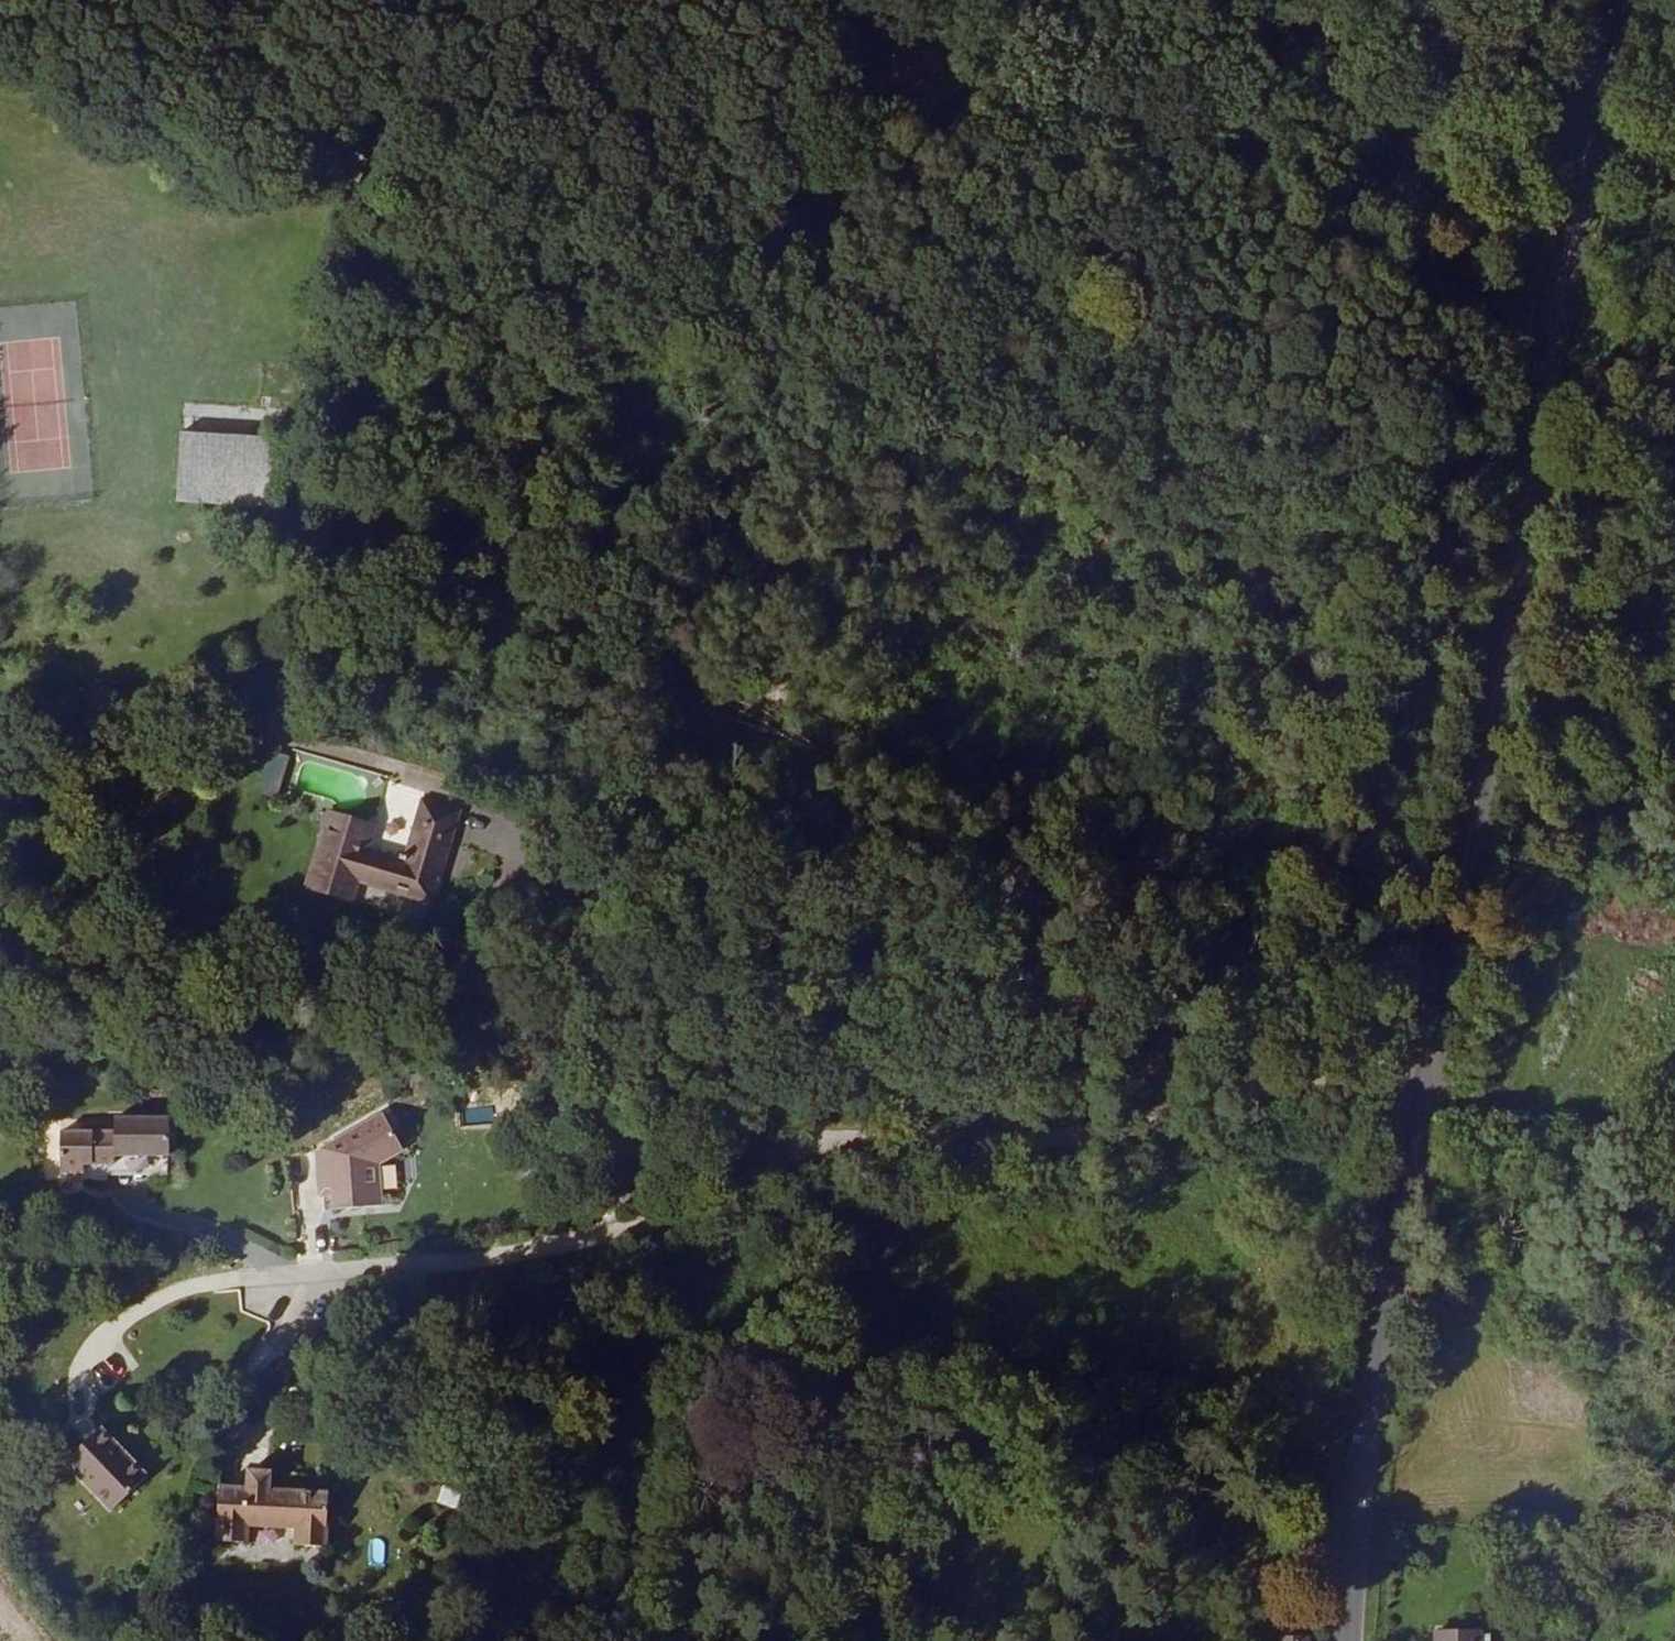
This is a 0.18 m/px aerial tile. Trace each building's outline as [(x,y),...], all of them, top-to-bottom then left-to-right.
[(266,428),(170,422),(164,493),(260,501),(266,428)] [(413,908),(446,818),(409,805),(387,866),(349,852),(356,826),(313,811),(288,882),(332,899),(338,881),(413,908)] [(376,1208),(375,1155),(402,1137),(380,1103),(325,1137),(325,1159),(338,1162),(338,1184),(337,1206),(376,1208)] [(130,1161),(132,1122),(80,1122),(77,1164),(97,1164),(97,1169),(118,1170),(119,1162),(130,1161)] [(338,1162),(325,1159),(325,1183),(338,1184),(338,1162)] [(117,1496),(146,1457),(96,1417),(67,1457),(117,1496)] [(324,1531),(334,1477),(278,1466),(280,1448),(258,1444),(254,1461),(227,1456),(217,1512),(247,1516),(252,1500),(297,1508),(295,1526),(324,1531)]
